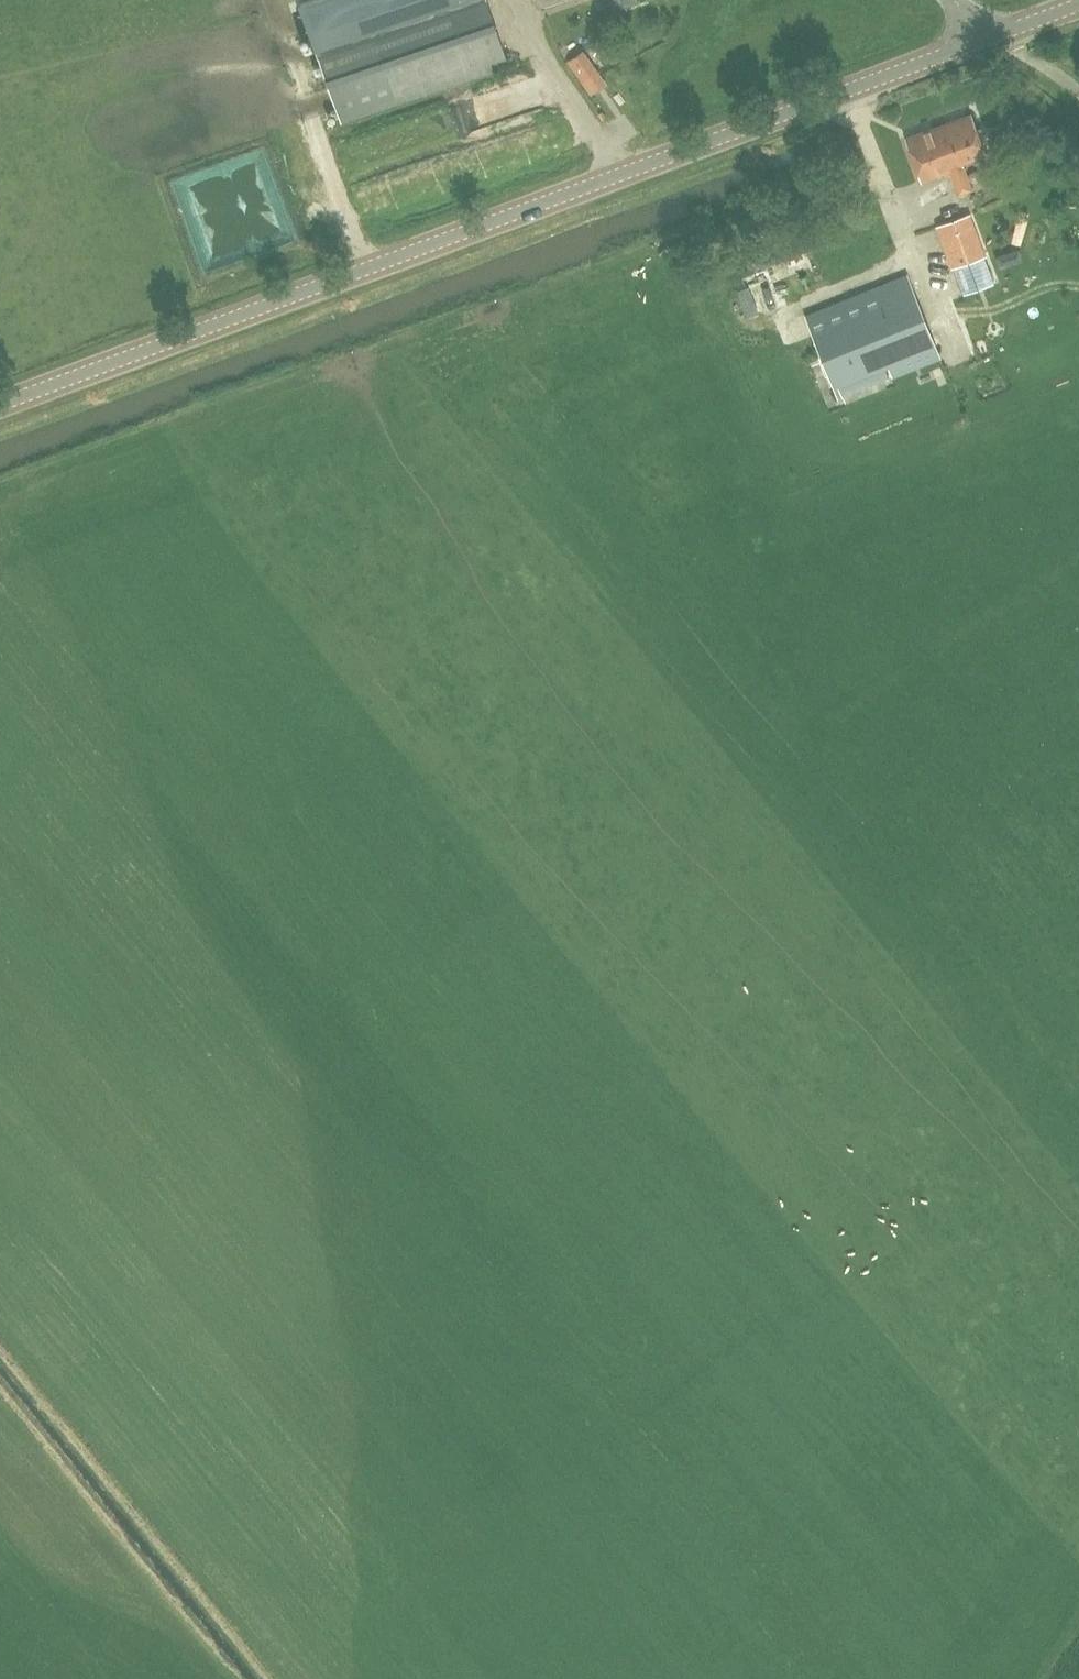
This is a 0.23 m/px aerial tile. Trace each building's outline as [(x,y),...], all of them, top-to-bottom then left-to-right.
[(340,121),(508,63),(486,0),(299,0),(340,121)] [(591,96),(608,84),(584,50),(567,62),(591,96)] [(973,189),(965,166),(988,157),(972,114),(907,139),(922,181),(951,170),(960,194),(973,189)] [(715,315),(884,266),(869,215),(700,265),(715,315)] [(965,293),(995,280),(970,216),(939,228),(965,293)] [(244,228),(221,235),(225,248),(248,242),(244,228)] [(839,397),(942,356),(909,275),(807,317),(839,397)]
